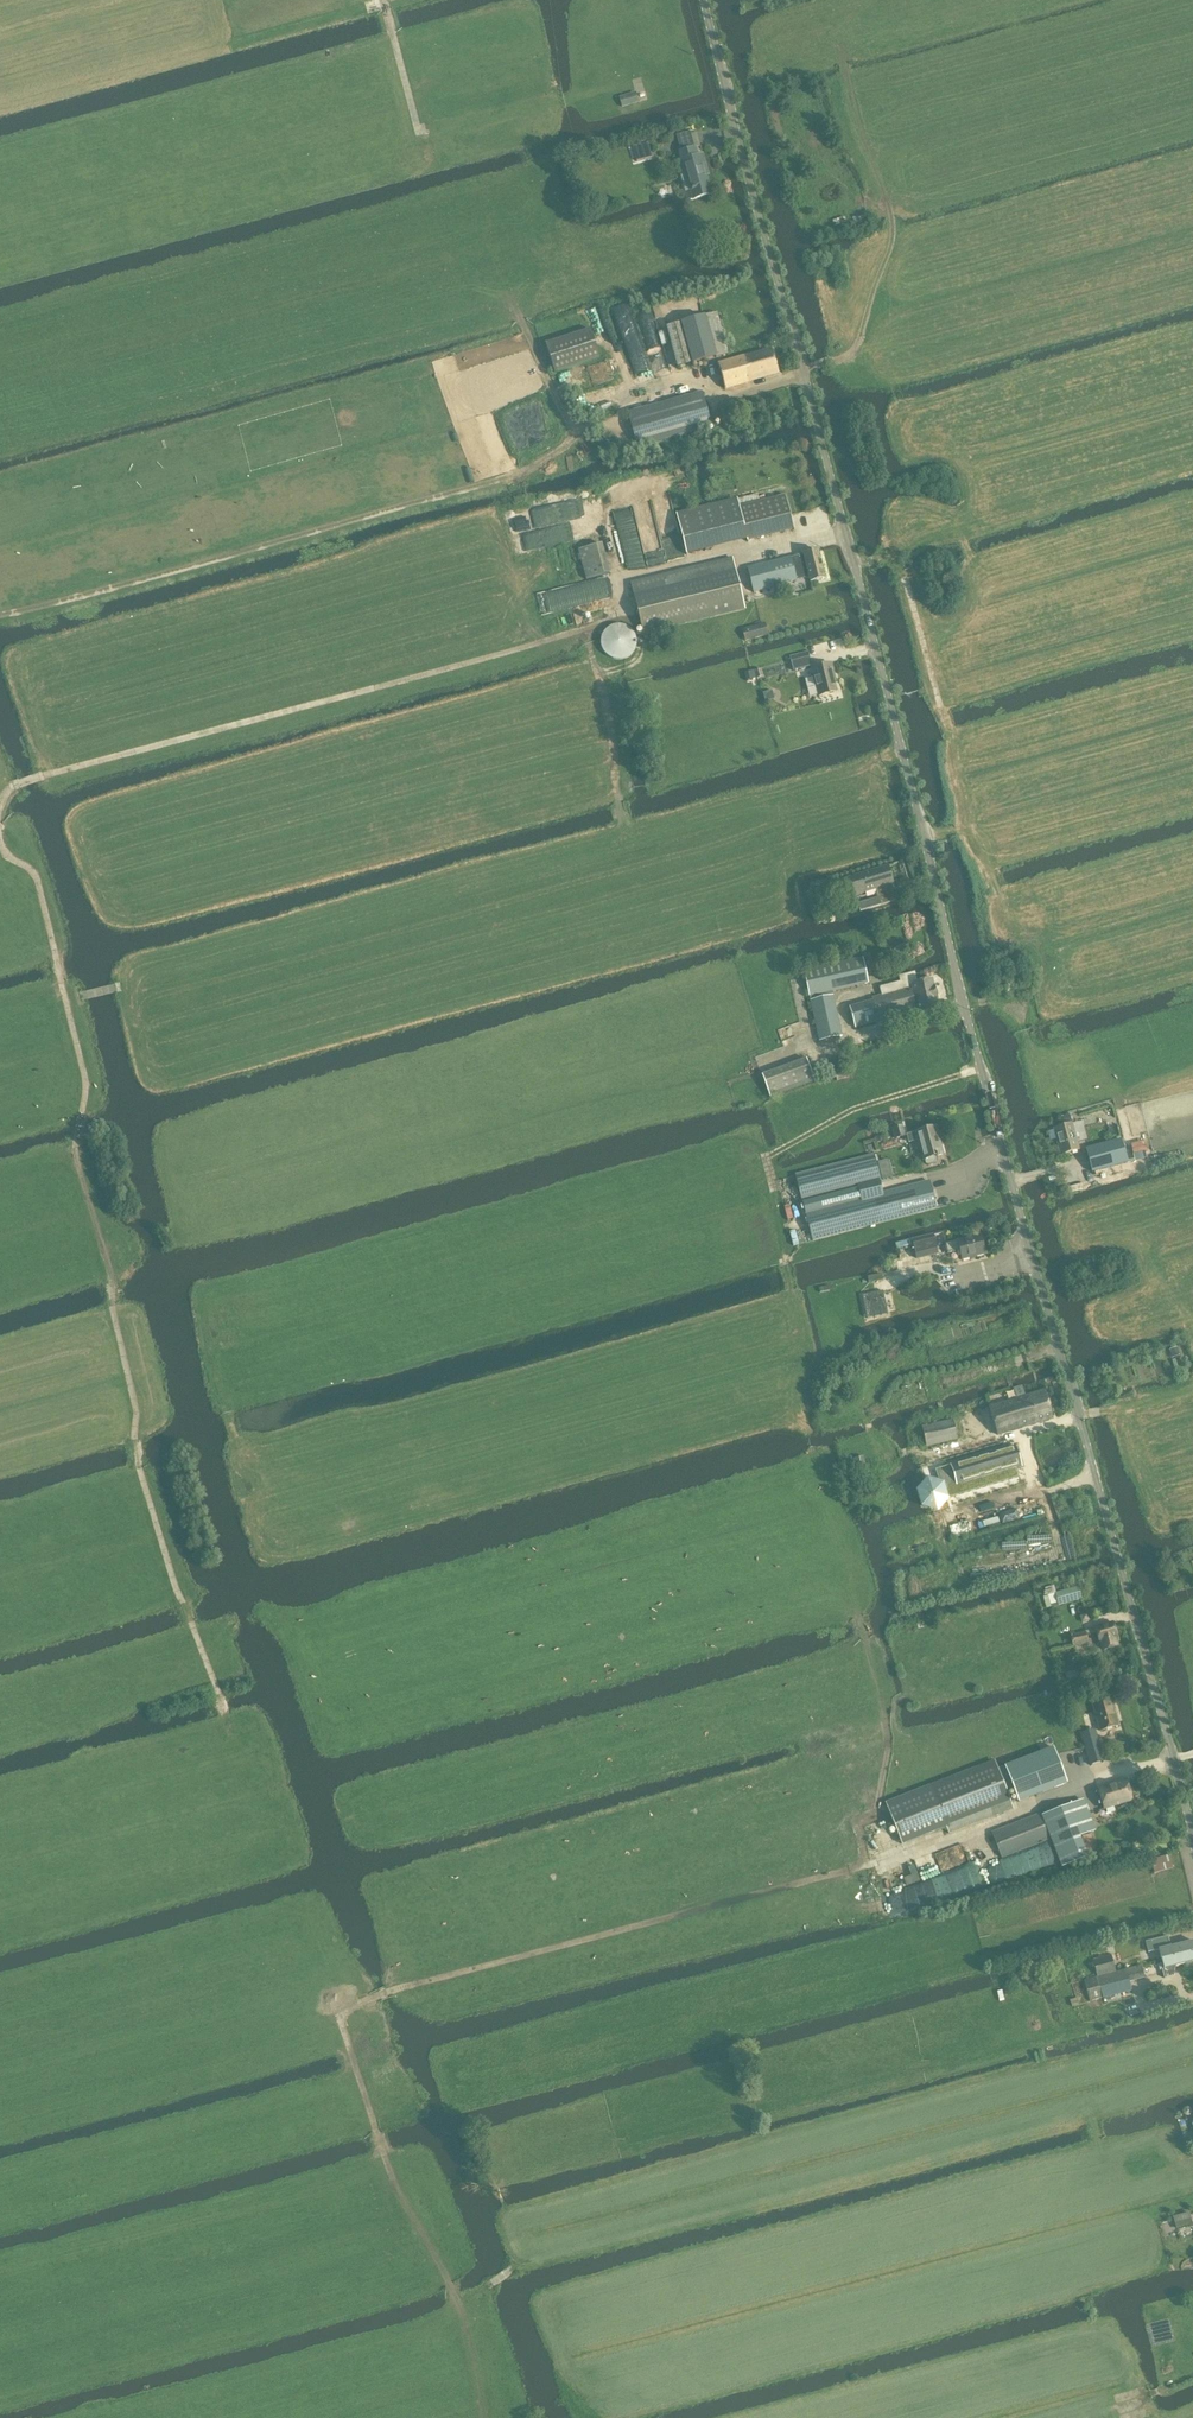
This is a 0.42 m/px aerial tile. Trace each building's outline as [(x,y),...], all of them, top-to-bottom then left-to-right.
[(620,98),(623,108),(639,104),(636,94),(620,98)] [(695,149),(690,132),(676,136),(681,153),(679,153),(691,192),(695,191),(698,199),(687,202),(687,203),(711,195),(706,176),(707,175),(705,175),(703,171),(704,170),(700,156),(698,157),(696,149),(695,149)] [(637,147),(641,161),(652,158),(648,144),(637,147)] [(666,328),(677,369),(729,355),(717,313),(666,328)] [(555,374),(600,359),(590,329),(545,344),(555,374)] [(723,390),(778,374),(771,350),(716,366),(723,390)] [(638,448),(712,428),(702,393),(628,414),(638,448)] [(794,531),(784,495),(739,506),(736,498),(675,513),(686,555),(794,531)] [(825,579),(818,551),(803,555),(791,558),(747,569),(754,593),(797,582),(797,581),(808,578),(810,583),(825,579)] [(732,558),(631,583),(643,635),(744,610),(732,558)] [(611,624),(606,628),(603,633),(602,636),(602,642),(604,648),(608,653),(614,656),(621,657),(627,655),(632,652),(636,646),(637,639),(636,633),(633,627),(628,624),(622,622),(616,622),(611,624)] [(745,642),(768,636),(765,623),(743,629),(745,642)] [(808,652),(790,657),(791,663),(793,671),(812,667),(810,659),(808,652)] [(819,697),(836,692),(832,676),(834,675),(831,664),(812,669),(819,697)] [(889,866),(846,879),(852,898),(876,890),(878,898),(868,901),(870,909),(881,905),(899,900),(895,889),(892,890),(890,885),(894,884),(894,883),(891,884),(887,867),(889,867),(889,866)] [(862,958),(803,971),(819,1041),(831,1039),(842,1036),(832,991),(868,983),(862,958)] [(918,983),(915,973),(898,977),(900,982),(879,988),(882,996),(872,998),(873,1001),(849,1008),(855,1029),(918,1010),(918,1012),(940,1007),(933,979),(918,983)] [(770,1099),(814,1083),(806,1060),(761,1076),(770,1099)] [(1069,1114),(1061,1117),(1063,1123),(1071,1121),(1069,1114)] [(1061,1155),(1079,1150),(1072,1124),(1054,1129),(1061,1155)] [(893,1129),(895,1138),(904,1136),(902,1127),(893,1129)] [(939,1143),(938,1138),(935,1127),(907,1135),(909,1143),(918,1140),(923,1160),(924,1160),(926,1165),(928,1166),(935,1164),(937,1162),(936,1158),(938,1158),(938,1156),(943,1155),(939,1143)] [(1120,1140),(1086,1149),(1092,1172),(1127,1163),(1120,1140)] [(801,1203),(812,1241),(867,1227),(936,1209),(929,1181),(882,1194),(879,1183),(880,1183),(874,1155),(804,1173),(795,1176),(794,1176),(799,1193),(801,1203)] [(933,1235),(911,1240),(916,1260),(938,1255),(933,1235)] [(958,1242),(945,1245),(947,1254),(960,1251),(962,1260),(985,1254),(980,1237),(958,1242)] [(862,1296),(867,1319),(888,1315),(883,1292),(862,1296)] [(1177,1348),(1169,1350),(1172,1358),(1179,1356),(1177,1348)] [(1013,1390),(1016,1399),(1019,1399),(1028,1427),(1052,1419),(1044,1391),(1026,1397),(1023,1387),(1013,1390)] [(998,1436),(1028,1427),(1019,1399),(1016,1399),(989,1407),(998,1436)] [(977,1440),(987,1429),(983,1414),(969,1412),(959,1423),(963,1436),(977,1440)] [(926,1447),(958,1440),(953,1419),(922,1426),(926,1447)] [(1016,1447),(942,1468),(951,1498),(1018,1478),(1016,1470),(1022,1468),(1016,1447)] [(859,1458),(854,1459),(856,1466),(856,1467),(857,1470),(858,1474),(861,1474),(862,1474),(867,1472),(863,1456),(859,1458)] [(921,1506),(928,1508),(929,1508),(936,1510),(947,1499),(942,1484),(939,1483),(927,1481),(923,1485),(923,1486),(917,1492),(921,1506)] [(1081,1599),(1076,1582),(1062,1586),(1064,1591),(1056,1593),(1054,1586),(1045,1588),(1047,1594),(1042,1596),(1046,1609),(1081,1599)] [(1082,1623),(1089,1621),(1087,1614),(1080,1616),(1082,1623)] [(1116,1637),(1112,1625),(1092,1630),(1092,1631),(1085,1633),(1075,1636),(1074,1633),(1071,1633),(1074,1646),(1087,1642),(1086,1636),(1097,1633),(1099,1641),(1100,1641),(1103,1650),(1117,1647),(1115,1637),(1116,1637)] [(1100,1731),(1118,1726),(1110,1700),(1093,1705),(1100,1731)] [(1089,1763),(1101,1761),(1098,1740),(1085,1742),(1089,1763)] [(997,1767),(1005,1789),(1010,1787),(1016,1800),(1064,1780),(1050,1745),(997,1767)] [(885,1803),(902,1846),(946,1828),(949,1834),(1013,1809),(1005,1789),(997,1767),(995,1762),(925,1789),(925,1787),(885,1803)] [(1104,1809),(1131,1801),(1125,1782),(1098,1789),(1104,1809)] [(1077,1802),(1054,1811),(1063,1834),(1051,1839),(1050,1839),(1061,1868),(1087,1858),(1079,1837),(1089,1833),(1077,1802)] [(1001,1858),(1050,1839),(1063,1834),(1054,1811),(1042,1815),(1041,1813),(991,1833),(1001,1858)] [(1092,1835),(1082,1837),(1087,1857),(1096,1855),(1092,1835)] [(1145,1942),(1148,1952),(1158,1949),(1161,1960),(1192,1951),(1192,1944),(1192,1941),(1171,1947),(1170,1946),(1171,1946),(1168,1936),(1145,1942)] [(1161,1960),(1163,1970),(1166,1978),(1174,1976),(1175,1966),(1185,1963),(1186,1968),(1188,1970),(1192,1969),(1192,1968),(1192,1963),(1192,1961),(1192,1951),(1161,1960)] [(1096,1977),(1114,1972),(1111,1955),(1092,1960),(1096,1977)] [(1115,1973),(1114,1972),(1096,1977),(1097,1978),(1084,1981),(1089,2002),(1131,1991),(1129,1982),(1144,1978),(1141,1966),(1115,1973)] [(1178,2229),(1192,2225),(1189,2213),(1175,2217),(1178,2229)]
